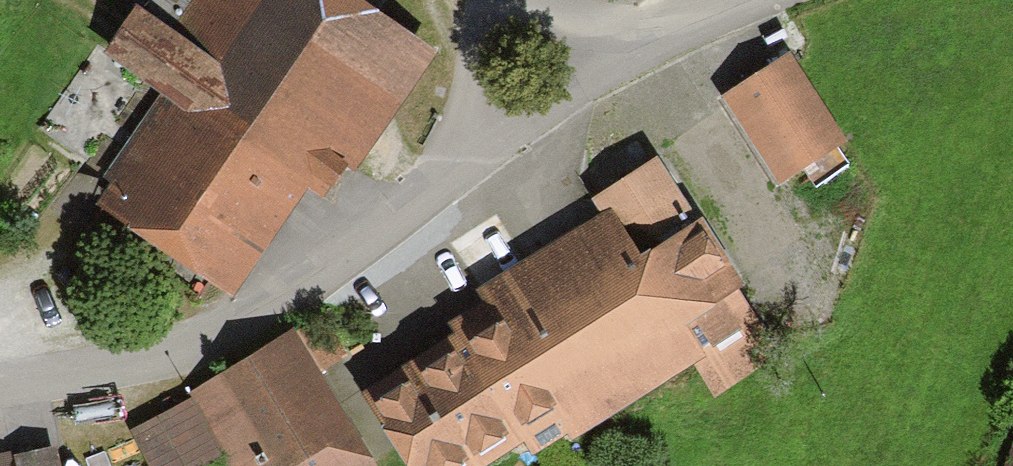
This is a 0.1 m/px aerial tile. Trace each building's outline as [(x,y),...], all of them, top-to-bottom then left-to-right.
[(174,27),(134,0),(101,48),(175,98),(101,206),(227,292),(305,178),(330,195),(425,56),(342,0),(193,0),(174,27)] [(793,65),(725,107),(772,183),(840,141),(793,65)] [(695,233),(643,266),(609,213),(487,291),(499,309),(362,397),(406,465),(486,465),(583,404),(596,426),(691,365),(711,396),(774,355),(695,233)] [(285,337),(130,438),(149,465),(193,465),(218,450),(228,465),(254,465),(257,464),(258,465),(369,465),(285,337)] [(1002,465),(1012,465),(1012,439),(1002,465)] [(10,463),(10,465),(51,465),(50,457),(10,463)]
